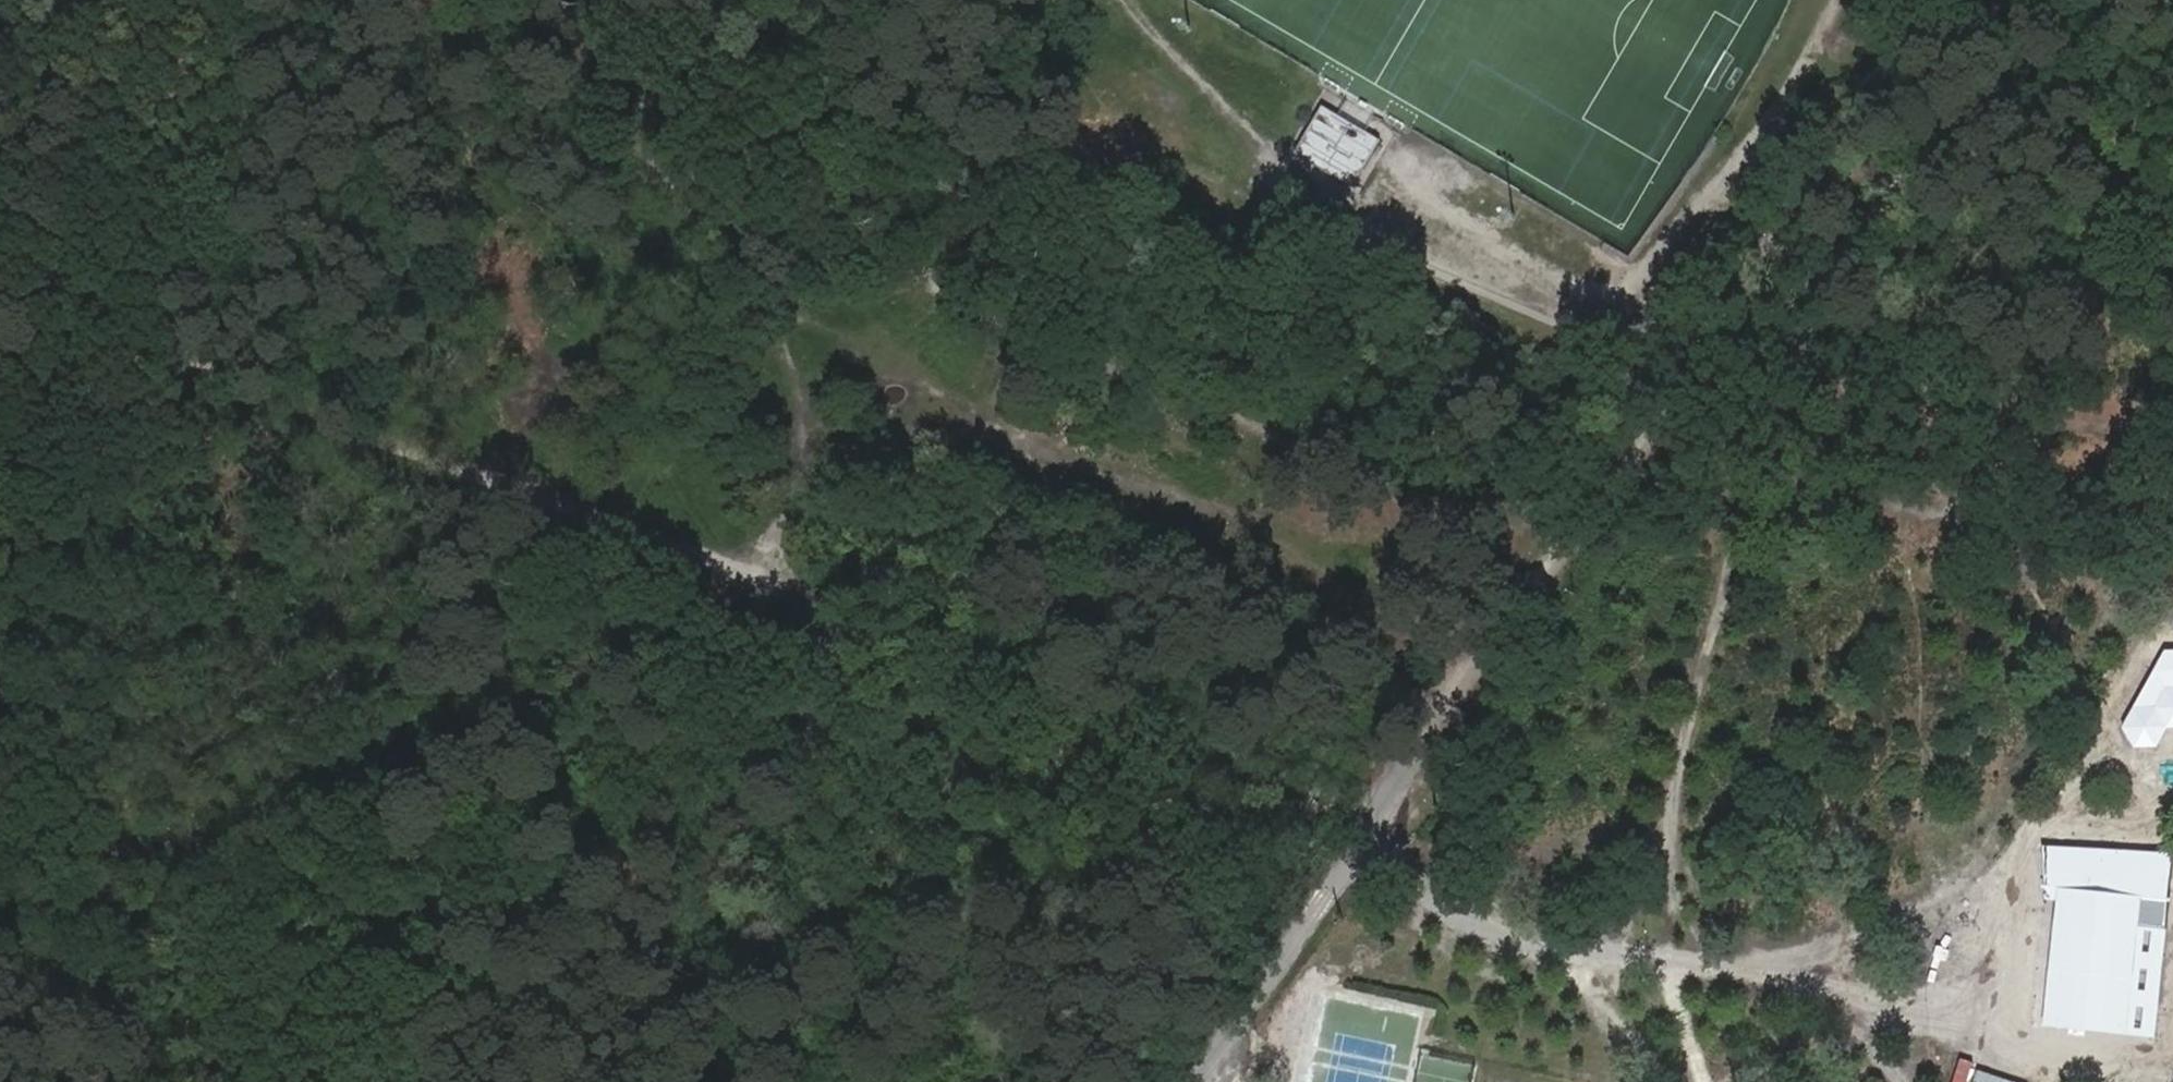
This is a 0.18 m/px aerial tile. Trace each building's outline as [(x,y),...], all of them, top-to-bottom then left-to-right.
[(1319,106),(1289,162),(1348,193),(1378,137),(1319,106)] [(2161,659),(2152,681),(2167,702),(2151,720),(2129,719),(2119,737),(2133,758),(2152,760),(2161,743),(2172,745),(2172,660),(2161,659)] [(2055,917),(2046,1025),(2123,1034),(2132,929),(2135,898),(2148,900),(2145,930),(2169,932),(2172,894),(2172,853),(2045,843),(2048,916),(2055,917)] [(2148,900),(2135,898),(2132,929),(2145,930),(2148,900)] [(2145,930),(2132,929),(2123,1034),(2160,1038),(2169,932),(2145,930)]
